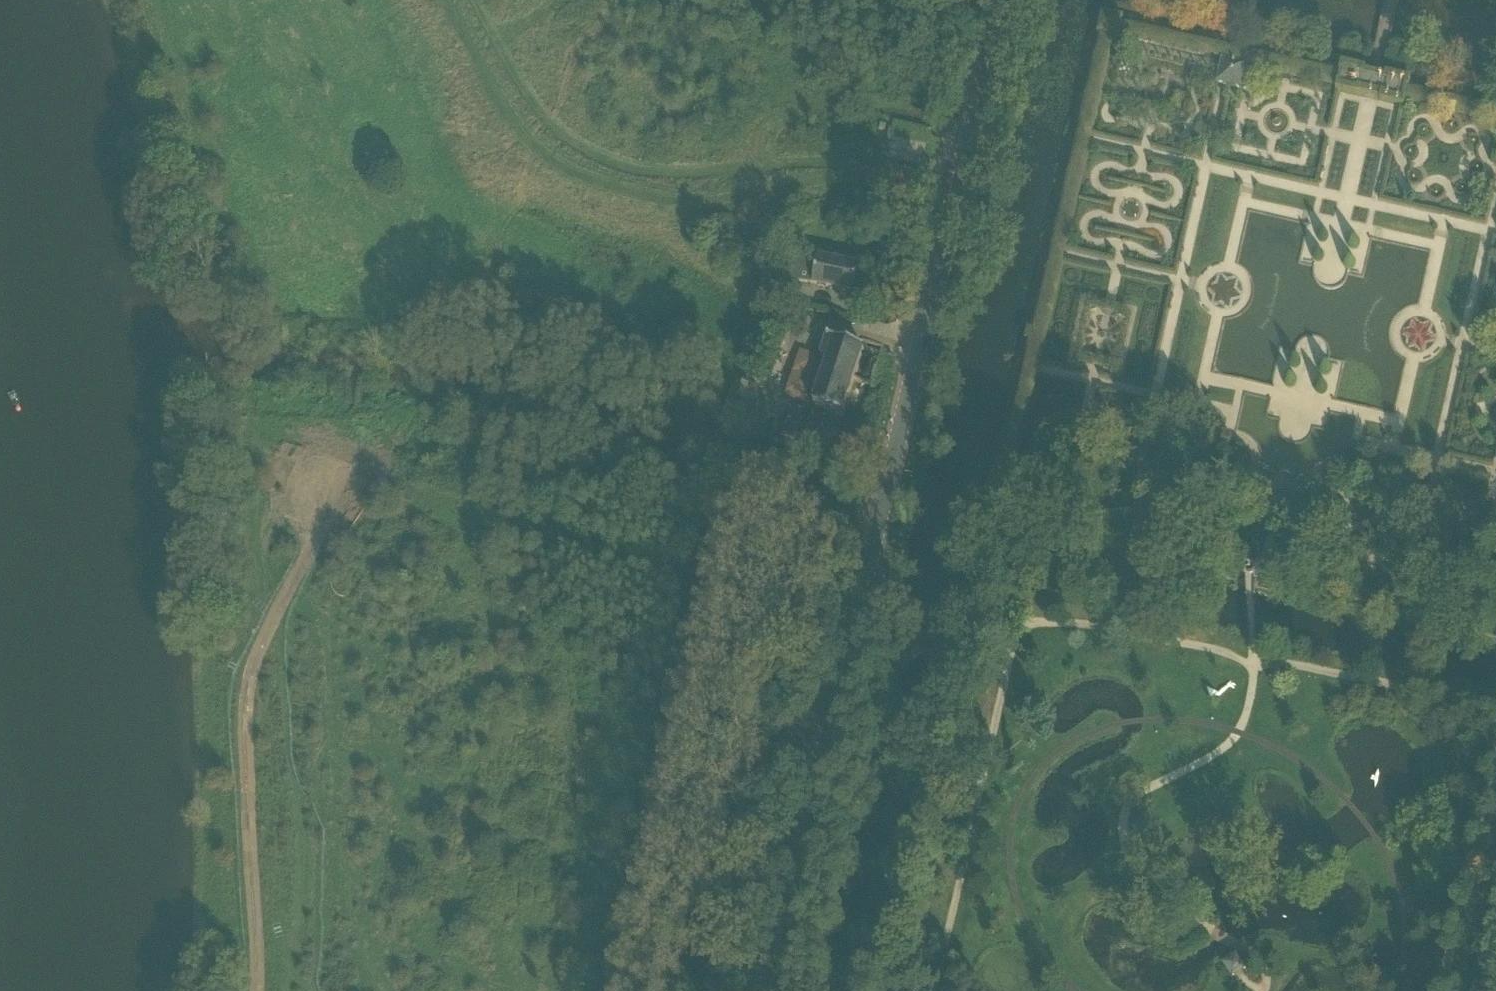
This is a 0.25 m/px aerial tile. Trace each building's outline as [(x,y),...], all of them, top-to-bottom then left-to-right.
[(1218,63),(1215,83),(1244,87),(1247,68),(1218,63)] [(859,266),(793,254),(789,281),(854,293),(859,266)] [(820,384),(812,407),(842,416),(853,379),(864,348),(859,347),(855,346),(853,345),(828,337),(822,357),(826,362),(819,360),(812,382),(820,384)] [(817,415),(808,435),(823,442),(832,422),(817,415)] [(1245,584),(1246,585),(1248,586),(1250,586),(1252,585),(1254,584),(1255,583),(1255,581),(1255,579),(1254,577),(1253,575),(1251,574),(1249,574),(1247,574),(1246,575),(1244,577),(1244,579),(1243,580),(1244,582),(1245,584)] [(1146,819),(1132,830),(1143,846),(1158,835),(1146,819)] [(1237,961),(1222,970),(1232,985),(1241,979),(1247,976),(1237,961)]
